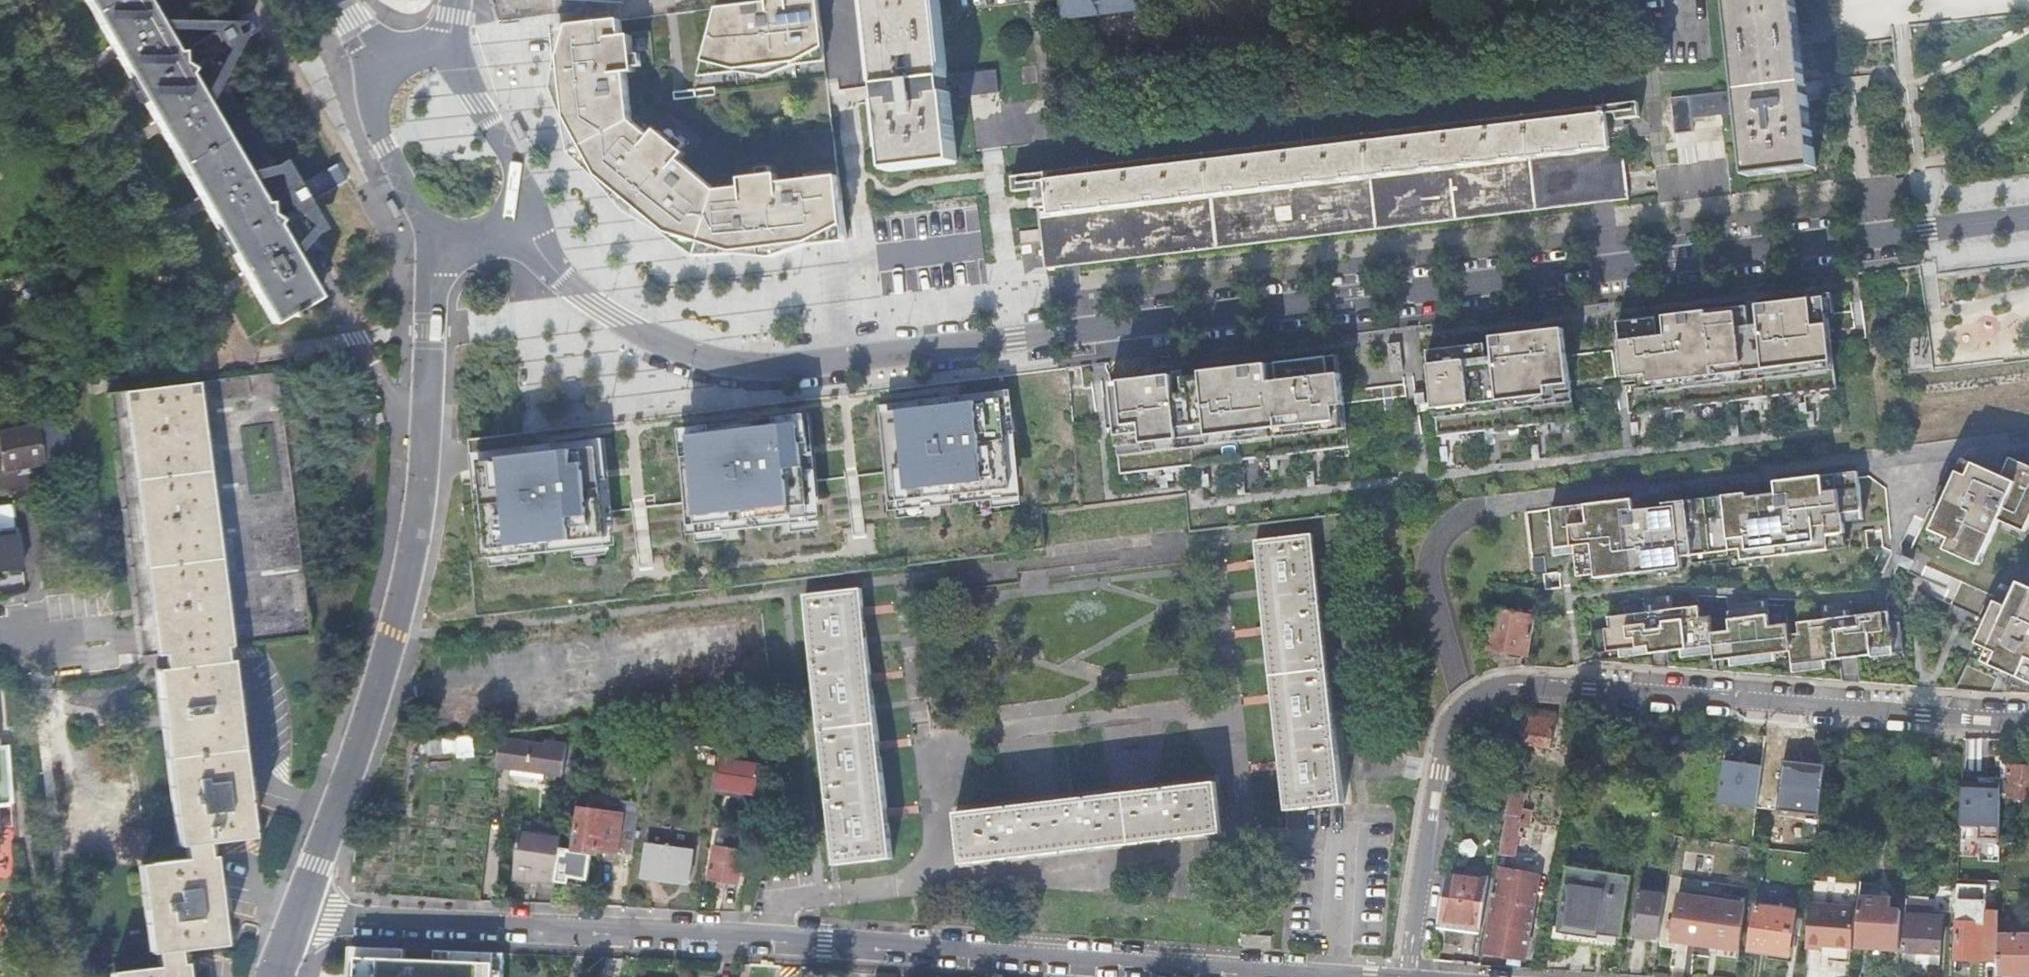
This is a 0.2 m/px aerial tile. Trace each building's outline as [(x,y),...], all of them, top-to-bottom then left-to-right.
[(206,210),(248,282),(272,322),(290,312),(292,316),(300,312),(298,308),(318,296),(276,224),(278,221),(273,217),(279,214),(277,209),(274,204),(269,208),(269,202),(263,201),(189,73),(191,68),(186,65),(192,61),(189,57),(187,53),(181,56),(181,51),(176,50),(146,0),(86,0),(91,10),(134,85),(173,152),(206,210)] [(818,0),(791,0),(788,0),(766,0),(766,3),(716,9),(703,62),(699,77),(736,73),(766,77),(795,66),(825,62),(818,0)] [(890,170),(957,161),(949,93),(946,93),(946,87),(961,86),(962,98),(980,95),(1001,92),(998,69),(960,74),(960,76),(947,77),(937,0),(869,0),(890,170)] [(1738,91),(1727,93),(1726,91),(1689,95),(1691,118),(1708,116),(1729,114),(1728,102),(1742,100),(1742,107),(1741,107),(1749,175),(1815,167),(1807,99),(1804,99),(1803,91),(1803,85),(1806,84),(1795,0),(1728,0),(1738,91)] [(652,138),(631,118),(627,74),(636,73),(635,68),(634,56),(631,36),(622,37),(620,21),(555,28),(559,60),(555,90),(566,119),(573,155),(599,179),(628,214),(668,236),(698,258),(736,256),(773,259),(809,246),(815,246),(847,242),(847,240),(839,177),(780,184),(778,175),(774,176),(762,177),(742,180),(743,189),(718,192),(681,161),(687,154),(683,151),(673,144),(658,131),(652,138)] [(641,55),(634,56),(635,68),(642,67),(641,55)] [(695,91),(674,93),(674,101),(696,98),(695,91)] [(1288,144),(1276,145),(1265,147),(1231,151),(1012,177),(1014,192),(1037,189),(1037,183),(1045,181),(1048,205),(1036,207),(1040,233),(1044,270),(1101,263),(1214,249),(1253,245),(1310,238),(1316,237),(1332,235),(1342,234),(1354,232),(1574,206),(1629,199),(1625,165),(1622,138),(1610,139),(1606,114),(1616,112),(1617,120),(1639,117),(1638,101),(1288,144)] [(678,138),(673,144),(683,151),(687,145),(678,138)] [(761,170),(762,177),(774,176),(773,168),(761,170)] [(1672,298),(1613,308),(1620,365),(1632,382),(1639,443),(1843,421),(1831,347),(1867,334),(1854,271),(1770,286),(1672,298)] [(1446,332),(1419,335),(1423,406),(1436,431),(1444,467),(1577,452),(1560,311),(1522,315),(1484,318),(1482,328),(1446,332)] [(1342,342),(1114,373),(1123,490),(1202,482),(1205,500),(1357,482),(1352,449),(1342,342)] [(277,374),(196,382),(107,392),(108,404),(118,490),(138,656),(161,654),(162,668),(153,669),(174,845),(182,844),(184,858),(137,864),(148,953),(155,952),(157,966),(110,971),(110,976),(186,976),(183,948),(222,943),(215,890),(210,840),(250,835),(245,795),(234,702),(227,646),(308,636),(305,605),(294,511),(283,426),(277,374)] [(937,405),(878,412),(893,527),(1023,509),(1013,396),(937,405)] [(51,418),(38,421),(39,426),(0,432),(0,442),(1,449),(3,459),(4,466),(71,454),(67,414),(51,418)] [(739,423),(676,429),(690,553),(816,538),(805,416),(739,423)] [(534,450),(474,457),(487,580),(616,564),(608,441),(534,450)] [(2028,524),(2028,460),(2010,451),(2000,474),(1969,457),(1926,540),(1979,567),(2003,520),(2026,531),(2028,524)] [(1774,485),(1742,487),(1718,490),(1728,555),(1758,551),(1759,558),(1828,551),(1847,548),(1844,520),(1862,518),(1858,465),(1835,468),(1837,483),(1821,485),(1820,469),(1774,474),(1774,485)] [(1640,572),(1638,563),(1689,556),(1681,497),(1629,504),(1628,497),(1584,503),(1596,579),(1640,572)] [(1547,504),(1554,553),(1574,550),(1567,502),(1547,504)] [(13,528),(0,530),(0,570),(22,567),(18,535),(14,535),(13,528)] [(1283,789),(1286,813),(1343,806),(1311,536),(1254,543),(1257,564),(1265,631),(1274,712),(1283,789)] [(1978,658),(2028,680),(2028,582),(2014,575),(2005,597),(2003,600),(1994,597),(1976,638),(1985,642),(1978,658)] [(805,597),(836,867),(893,860),(891,841),(882,764),(872,681),(864,609),(861,590),(805,597)] [(1698,601),(1583,603),(1590,650),(1681,659),(1739,673),(1797,673),(1826,670),(1824,659),(1861,658),(1902,654),(1900,623),(1885,609),(1797,619),(1768,620),(1767,604),(1728,604),(1698,601)] [(1486,649),(1528,655),(1534,617),(1492,611),(1486,649)] [(1551,748),(1556,719),(1545,717),(1544,726),(1523,723),(1519,743),(1551,748)] [(1578,727),(1578,723),(1556,719),(1551,748),(1574,751),(1578,727)] [(563,776),(568,745),(547,742),(547,747),(500,741),(497,764),(497,767),(511,769),(511,776),(544,780),(545,773),(563,776)] [(13,800),(8,745),(0,746),(0,801),(13,800)] [(1727,758),(1720,803),(1764,809),(1770,764),(1727,758)] [(720,759),(715,790),(756,797),(761,766),(720,759)] [(2010,767),(2006,798),(2028,801),(2028,768),(2010,767)] [(1969,824),(1970,784),(2005,785),(2005,782),(1966,781),(1965,824),(1969,824)] [(1027,807),(997,810),(956,815),(962,866),(1019,860),(1096,850),(1174,841),(1221,835),(1215,785),(1183,788),(1153,792),(1104,798),(1075,801),(1027,807)] [(1512,793),(1501,853),(1515,856),(1521,827),(1527,828),(1528,818),(1522,817),(1526,795),(1512,793)] [(596,852),(633,858),(638,818),(580,809),(573,852),(584,854),(596,856),(596,852)] [(2000,832),(1984,832),(1984,841),(2000,841),(2000,832)] [(549,882),(555,838),(519,834),(513,881),(522,883),(531,884),(532,880),(549,882)] [(555,883),(561,839),(555,838),(549,882),(555,883)] [(724,885),(739,888),(745,851),(735,850),(736,844),(725,842),(724,848),(714,846),(708,882),(724,885)] [(685,850),(648,846),(644,877),(664,878),(681,881),(685,850)] [(1570,868),(1560,932),(1579,935),(1599,937),(1599,934),(1622,937),(1631,877),(1570,868)] [(1491,913),(1484,951),(1494,952),(1510,955),(1527,958),(1533,917),(1529,917),(1535,879),(1498,874),(1491,913)] [(1490,882),(1446,876),(1438,921),(1460,925),(1482,928),(1490,882)] [(1860,908),(1857,948),(1878,950),(1900,952),(1903,912),(1892,911),(1893,899),(1888,894),(1886,893),(1877,884),(1863,883),(1860,908)] [(1957,910),(1958,889),(1937,888),(1936,913),(1957,914),(1957,910)] [(1984,890),(1958,889),(1957,910),(1959,910),(1982,912),(1984,890)] [(1660,940),(1666,897),(1640,893),(1634,937),(1647,938),(1660,940)] [(1716,902),(1677,897),(1670,942),(1690,944),(1710,947),(1716,902)] [(1909,901),(1904,963),(1922,964),(1939,965),(1940,954),(1942,954),(1943,931),(1944,919),(1933,918),(1934,903),(1909,901)] [(1777,908),(1757,904),(1749,952),(1790,959),(1797,911),(1777,908)] [(1857,910),(1812,906),(1807,950),(1815,950),(1824,951),(1824,948),(1854,950),(1857,910)] [(1982,912),(1959,910),(1957,959),(1977,960),(1998,961),(1998,949),(1999,912),(1982,912)] [(1999,912),(1998,949),(1999,949),(1999,975),(2018,975),(2028,976),(2028,937),(2000,937),(2001,913),(1999,912)] [(350,948),(349,976),(357,976),(358,948),(350,948)] [(504,954),(437,951),(436,962),(406,961),(406,950),(358,948),(357,976),(503,976),(504,954)]
